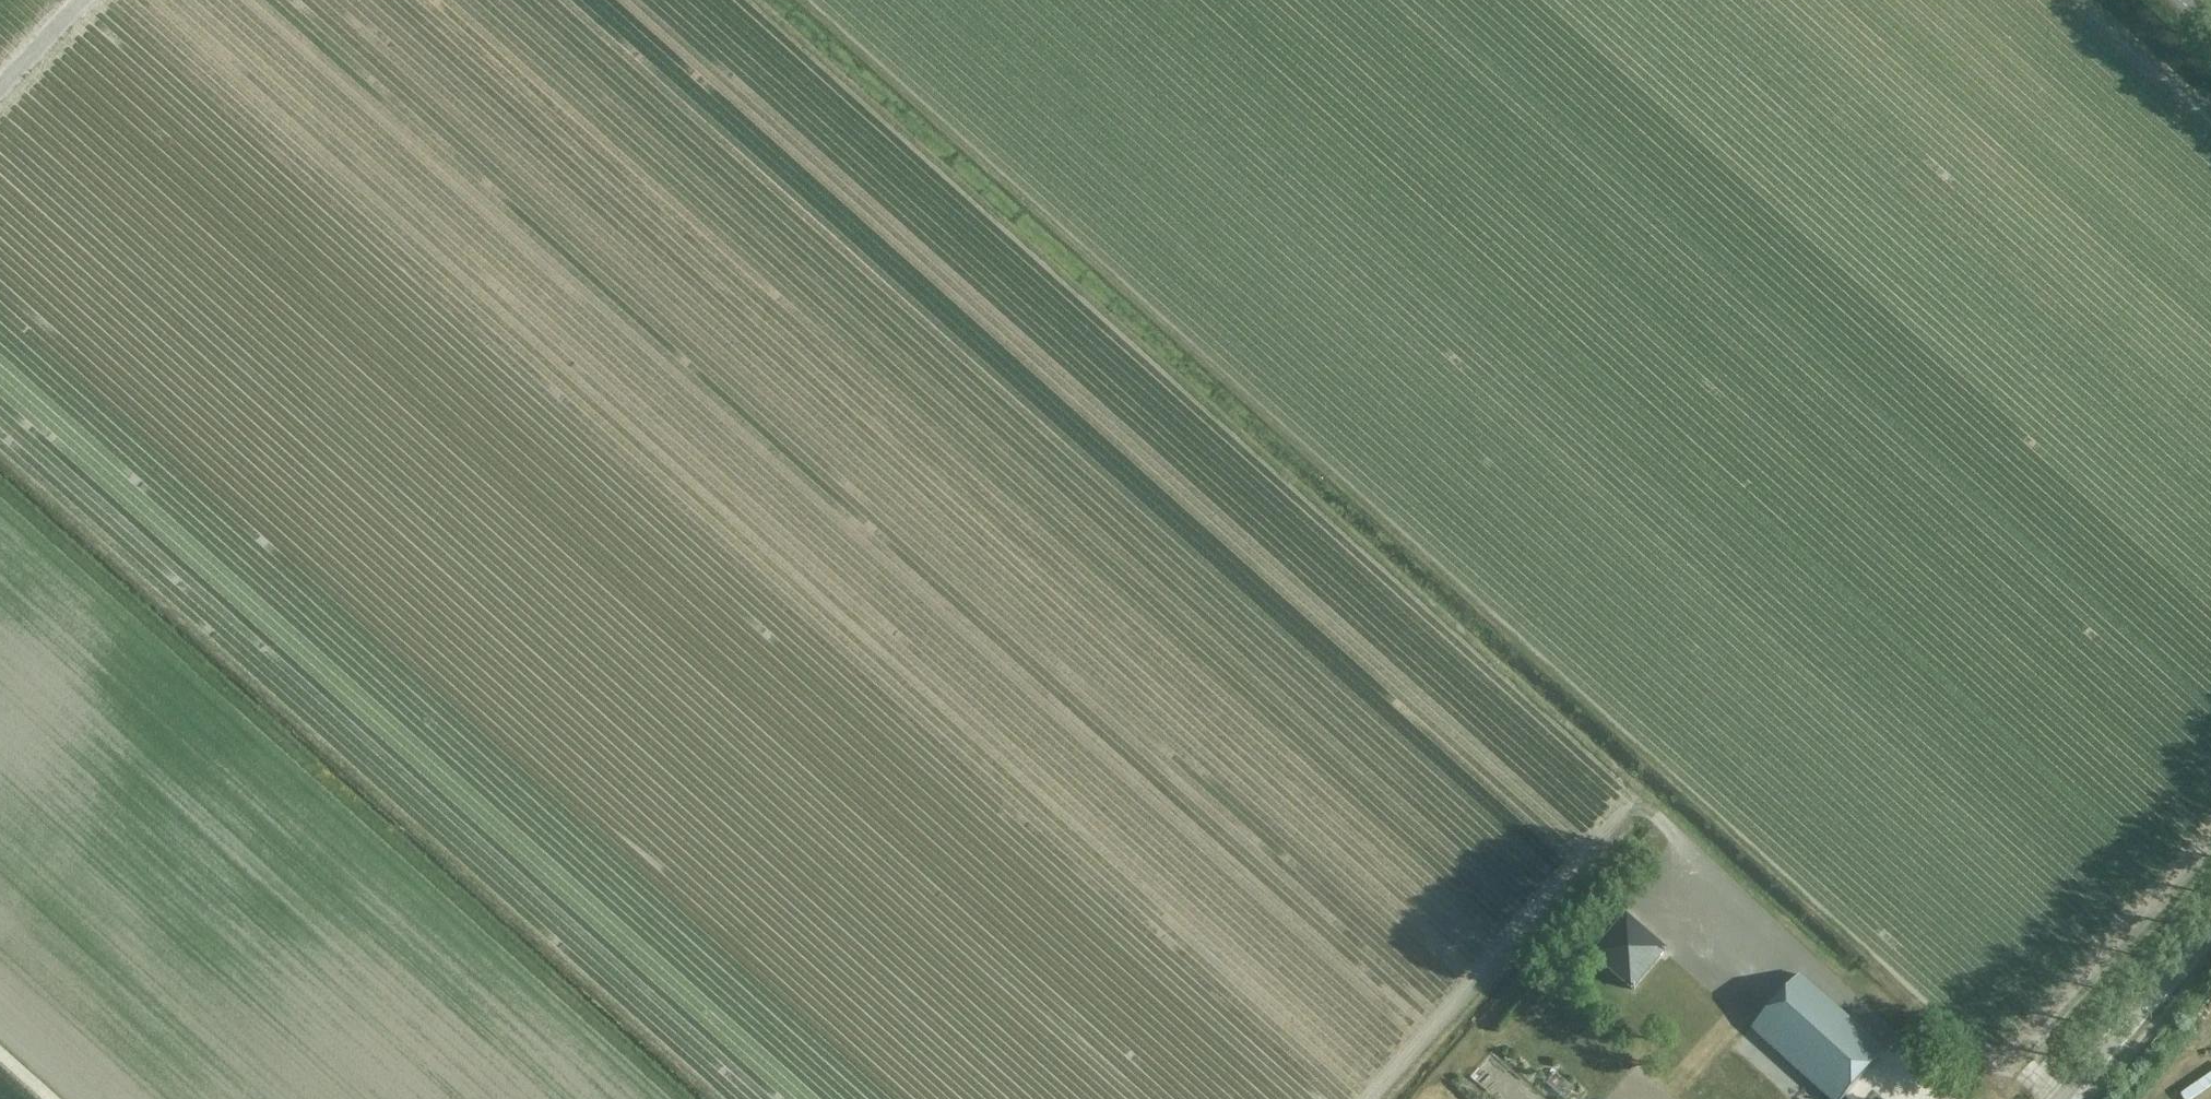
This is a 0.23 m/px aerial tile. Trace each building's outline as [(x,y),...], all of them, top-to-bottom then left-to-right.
[(1624,915),(1587,958),(1630,994),(1667,952),(1624,915)] [(1831,1098),(1843,1098),(1885,1053),(1800,977),(1753,1030),(1831,1098)] [(2210,1085),(2210,1072),(2183,1091),(2188,1098),(2191,1098),(2210,1085)]
